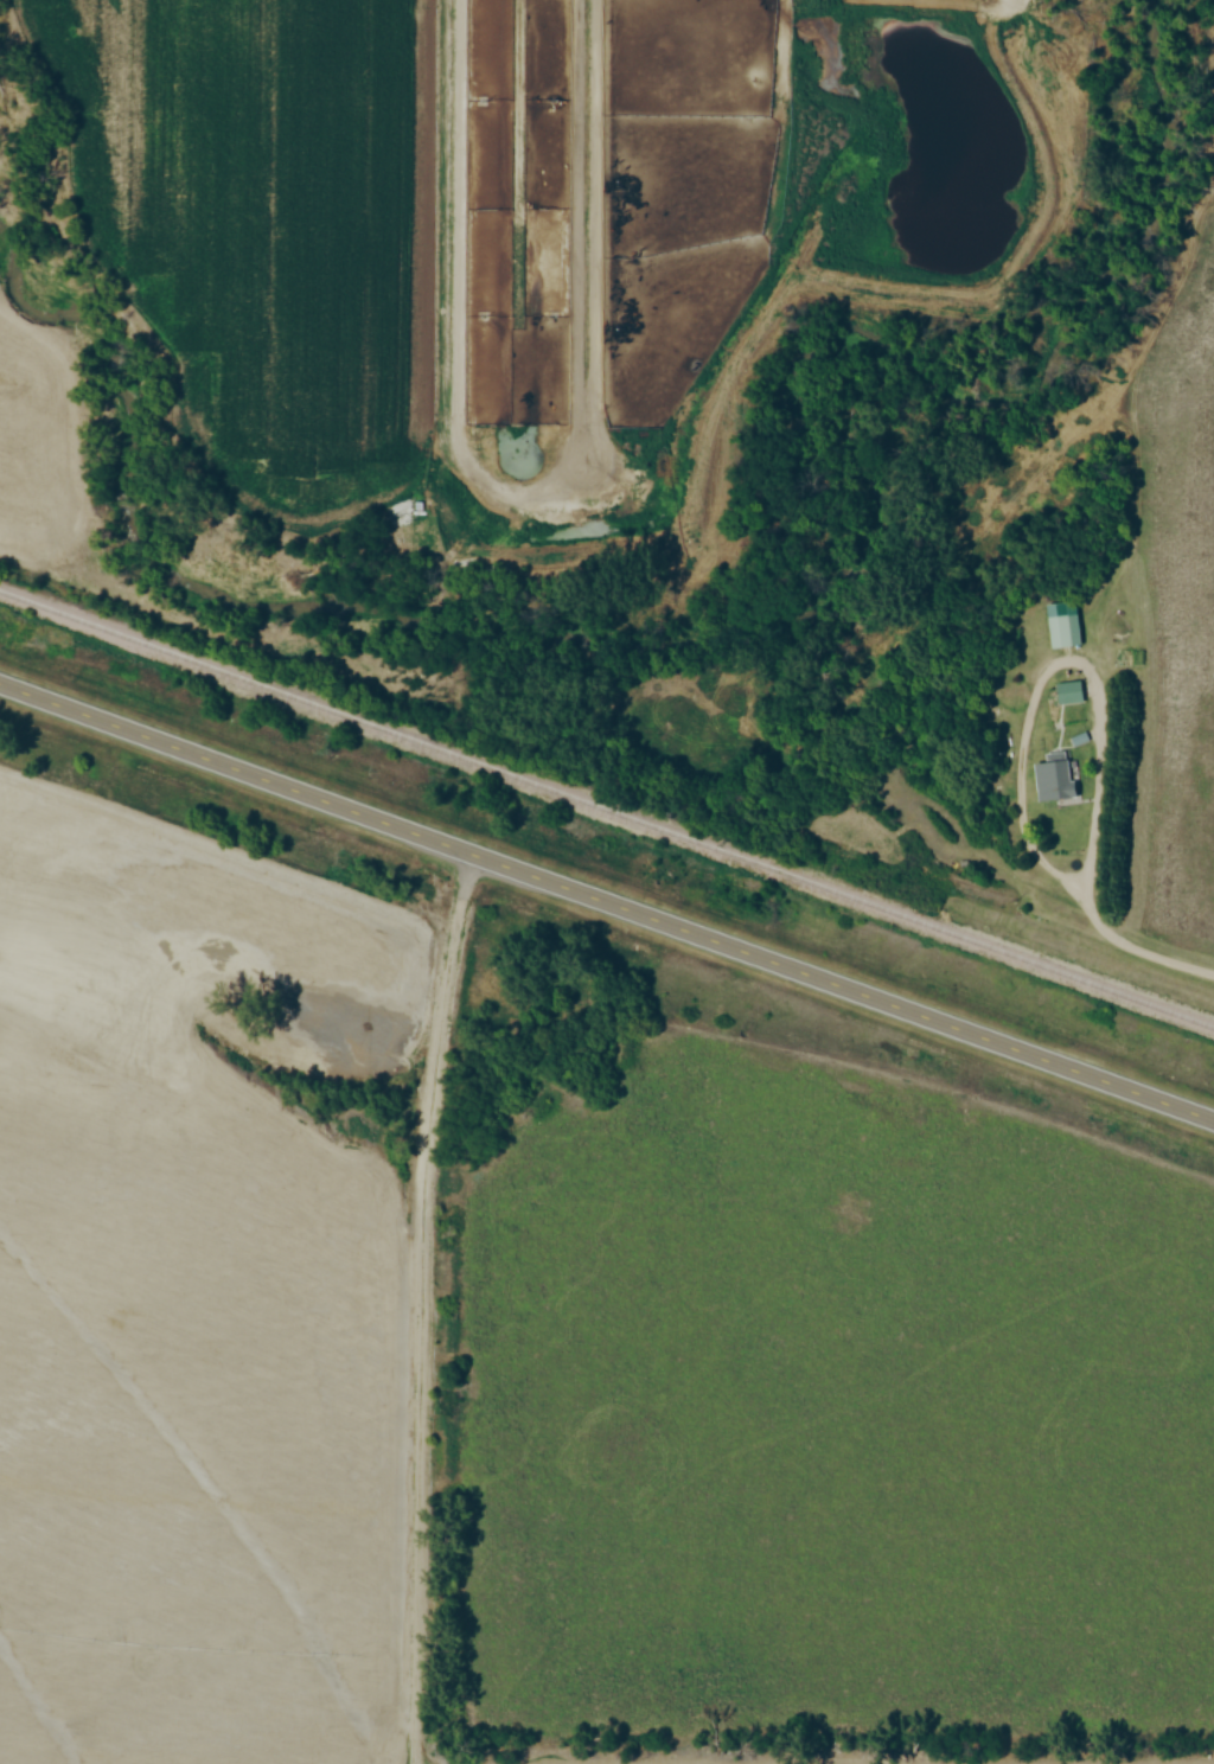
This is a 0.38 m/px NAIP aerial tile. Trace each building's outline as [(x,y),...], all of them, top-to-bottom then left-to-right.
[(1047,612),(1078,608),(1081,639),(1050,643),(1047,612)] [(1059,683),(1059,705),(1083,705),(1083,683),(1059,683)] [(1039,797),(1034,760),(1066,755),(1072,792),(1039,797)]
